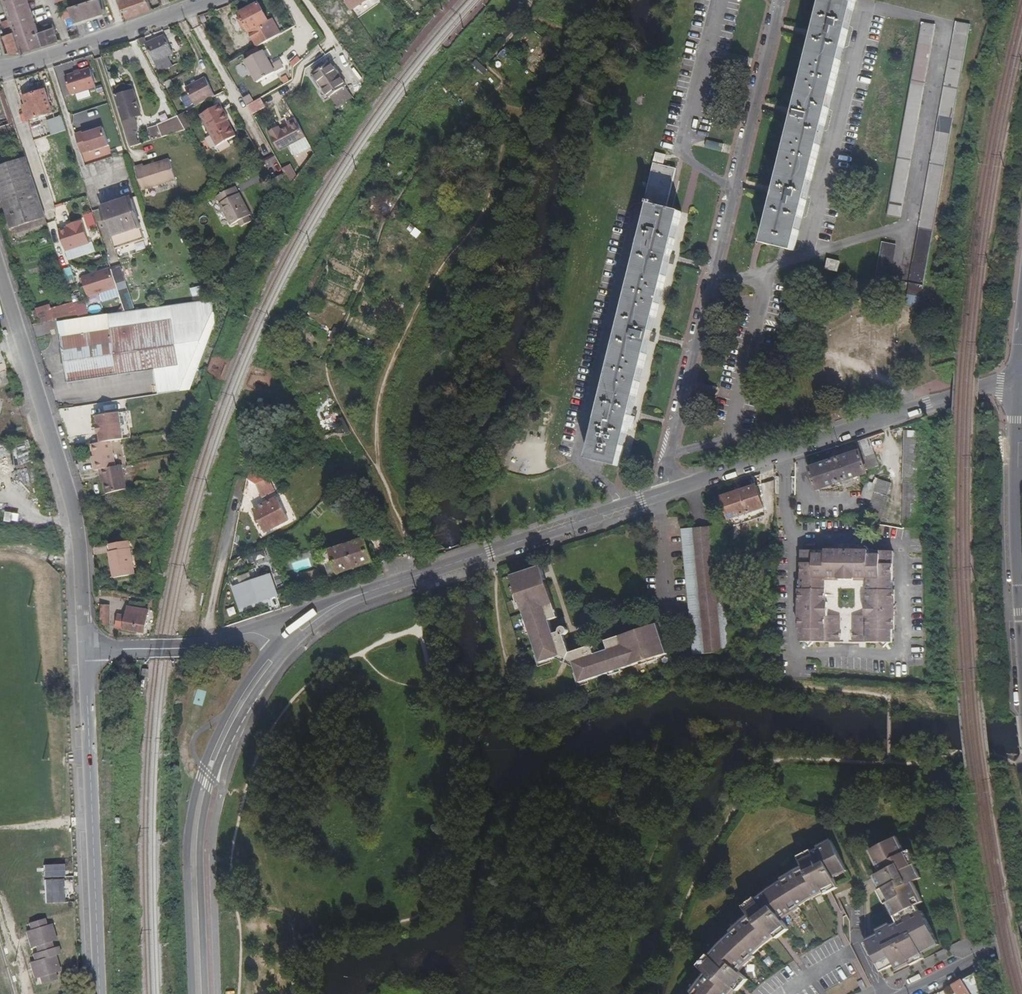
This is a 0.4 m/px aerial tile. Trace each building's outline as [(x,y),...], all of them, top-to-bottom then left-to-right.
[(39,31),(29,0),(5,0),(12,20),(23,52),(55,42),(58,41),(53,26),(39,31)] [(103,14),(99,0),(94,0),(70,7),(71,10),(75,22),(103,14)] [(147,0),(119,0),(126,19),(133,16),(151,10),(147,0)] [(356,9),(366,0),(348,0),(356,9)] [(815,35),(795,114),(776,193),(764,242),(795,249),(856,0),(823,0),(815,35)] [(245,29),(248,27),(259,46),(261,44),(270,40),(261,25),(270,21),(260,3),(240,14),(243,18),(240,20),(245,29)] [(15,53),(23,52),(12,20),(4,22),(8,34),(6,35),(13,53),(15,53)] [(910,282),(924,285),(970,23),(956,20),(910,282)] [(901,217),(936,23),(922,21),(888,214),(901,217)] [(174,53),(164,35),(148,43),(146,44),(161,72),(174,65),(169,56),(174,53)] [(144,37),(137,39),(141,46),(146,44),(148,43),(144,37)] [(258,82),(276,71),(264,50),(245,61),(258,82)] [(331,61),(314,73),(330,97),(331,96),(338,105),(352,96),(345,86),(347,85),(331,61)] [(91,68),(66,76),(72,94),(97,86),(91,68)] [(208,79),(188,89),(197,107),(217,97),(208,79)] [(127,92),(125,87),(124,85),(113,88),(132,148),(140,145),(136,136),(138,128),(135,117),(142,115),(134,90),(133,90),(127,92)] [(28,105),(24,106),(29,120),(53,112),(46,90),(25,96),(28,105)] [(186,107),(193,104),(189,94),(182,97),(186,107)] [(252,115),(266,106),(260,97),(247,106),(252,115)] [(201,116),(218,147),(236,137),(228,122),(230,121),(222,106),(201,116)] [(79,130),(92,125),(87,110),(74,115),(79,130)] [(63,116),(48,120),(53,134),(67,130),(63,116)] [(180,118),(160,126),(164,138),(186,131),(180,118)] [(307,136),(296,118),(288,123),(289,126),(282,130),(280,127),(270,133),(281,151),(307,136)] [(0,127),(0,132),(0,133),(10,163),(0,166),(0,189),(13,229),(46,218),(14,122),(0,127)] [(84,132),(76,135),(82,154),(90,152),(90,153),(110,146),(104,128),(92,132),(85,135),(84,132)] [(183,134),(175,138),(180,146),(187,142),(183,134)] [(706,141),(705,148),(721,151),(722,144),(706,141)] [(55,202),(58,201),(42,154),(40,154),(46,174),(55,202)] [(144,164),(136,166),(143,190),(177,181),(170,160),(145,167),(144,164)] [(652,204),(667,208),(677,168),(654,163),(644,203),(652,204)] [(285,197),(292,184),(286,174),(275,179),(285,197)] [(228,227),(234,224),(237,229),(253,221),(250,215),(252,214),(237,186),(213,199),(228,227)] [(391,213),(397,200),(393,197),(386,210),(391,213)] [(132,198),(103,207),(115,248),(144,239),(132,198)] [(410,206),(406,204),(399,217),(404,220),(410,206)] [(667,208),(652,204),(589,459),(620,466),(632,417),(652,337),(671,258),(682,212),(667,208)] [(73,225),(74,227),(60,232),(66,253),(91,245),(83,222),(73,225)] [(891,277),(897,243),(883,241),(877,275),(891,277)] [(840,261),(829,258),(827,267),(838,270),(840,261)] [(113,271),(119,290),(126,314),(136,312),(121,266),(112,268),(113,271)] [(67,282),(75,280),(72,267),(65,269),(67,282)] [(119,290),(113,271),(84,280),(90,300),(119,290)] [(362,290),(369,277),(365,274),(358,288),(362,290)] [(371,295),(378,281),(374,279),(367,292),(371,295)] [(126,314),(110,316),(112,330),(56,338),(64,386),(151,373),(155,398),(177,395),(213,300),(136,312),(126,314)] [(79,317),(76,306),(66,309),(64,303),(30,314),(34,329),(73,319),(79,317)] [(336,341),(343,328),(338,325),(331,339),(336,341)] [(345,346),(352,332),(347,330),(340,343),(345,346)] [(6,393),(8,401),(16,398),(13,391),(6,393)] [(100,436),(102,445),(113,444),(125,442),(120,415),(97,419),(99,427),(97,428),(99,437),(100,436)] [(348,429),(341,415),(337,417),(343,431),(348,429)] [(902,484),(904,484),(903,528),(916,528),(917,484),(916,484),(916,431),(903,431),(902,484)] [(859,452),(865,471),(877,467),(869,441),(856,445),(859,452)] [(123,468),(116,468),(113,444),(102,445),(94,447),(95,463),(93,463),(94,471),(99,471),(99,479),(102,479),(104,495),(125,490),(123,468)] [(809,469),(817,491),(866,474),(865,471),(859,452),(809,469)] [(273,485),(270,479),(257,485),(260,491),(273,485)] [(879,479),(872,502),(866,521),(879,525),(889,496),(887,496),(891,483),(879,479)] [(877,484),(867,481),(865,488),(862,497),(872,500),(877,484)] [(273,485),(260,491),(267,505),(278,500),(280,499),(273,485)] [(763,509),(756,487),(721,499),(729,520),(763,509)] [(255,510),(266,533),(288,522),(278,500),(267,505),(255,510)] [(320,512),(322,518),(337,513),(335,507),(320,512)] [(16,522),(17,513),(3,511),(2,520),(16,522)] [(337,513),(322,518),(313,522),(316,528),(333,522),(340,520),(337,513)] [(715,527),(682,531),(695,656),(736,652),(723,517),(714,518),(715,527)] [(350,533),(347,522),(334,526),(338,537),(350,533)] [(321,554),(323,558),(329,576),(373,561),(365,539),(341,547),(326,552),(321,554)] [(128,541),(110,545),(111,552),(109,552),(114,578),(135,574),(128,541)] [(803,551),(802,642),(806,642),(806,647),(810,651),(815,646),(815,642),(880,642),(880,646),(884,651),(889,646),(889,642),(893,642),(893,552),(803,551)] [(561,660),(576,665),(577,667),(579,675),(576,676),(581,690),(594,685),(593,682),(669,656),(659,626),(607,644),(609,652),(611,656),(597,660),(596,656),(595,653),(596,652),(597,651),(598,649),(598,647),(597,646),(595,645),(593,644),(591,645),(590,646),(589,648),(589,650),(580,653),(572,655),(566,638),(568,637),(569,635),(569,634),(568,632),(566,631),(565,630),(563,630),(561,632),(560,633),(560,635),(557,637),(553,638),(548,625),(552,624),(560,621),(541,569),(511,580),(539,656),(536,657),(540,671),(554,666),(553,663),(561,660)] [(303,585),(320,579),(317,570),(300,576),(303,585)] [(272,575),(235,587),(242,609),(280,597),(272,575)] [(149,610),(128,606),(126,616),(118,614),(117,624),(122,625),(122,627),(145,631),(149,610)] [(112,613),(104,613),(103,621),(111,622),(112,613)] [(557,637),(552,624),(548,625),(553,638),(557,637)] [(202,706),(205,692),(197,690),(194,704),(202,706)] [(877,933),(879,936),(865,943),(882,974),(895,967),(896,970),(910,963),(911,965),(925,958),(922,953),(940,945),(923,911),(920,912),(918,906),(924,903),(914,883),(920,879),(914,866),(916,864),(909,851),(904,854),(895,837),(869,850),(877,867),(873,869),(880,882),(875,885),(878,892),(882,899),(884,897),(898,925),(892,928),(891,926),(877,933)] [(784,881),(800,907),(813,899),(826,892),(839,885),(835,877),(848,870),(831,839),(818,846),(819,848),(815,851),(799,859),(803,867),(784,879),(784,881)] [(63,903),(62,865),(43,865),(44,904),(63,903)] [(733,932),(734,933),(755,956),(766,946),(777,937),(790,927),(785,920),(802,909),(800,907),(784,881),(766,894),(747,908),(746,908),(752,916),(733,932)] [(826,892),(827,894),(833,891),(840,887),(839,885),(826,892)] [(29,944),(32,953),(26,954),(29,965),(32,976),(34,985),(49,981),(47,973),(52,972),(48,956),(54,955),(52,948),(46,949),(45,943),(50,941),(46,926),(40,927),(38,919),(24,923),(26,933),(29,944)] [(790,927),(777,937),(779,939),(785,935),(791,930),(790,927)] [(29,944),(26,933),(21,935),(24,946),(29,944)] [(695,993),(696,993),(734,993),(738,989),(748,978),(742,972),(756,958),(755,956),(734,933),(723,944),(702,967),(709,973),(702,980),(696,988),(694,992),(695,993)] [(975,976),(974,974),(970,977),(963,981),(970,993),(979,993),(975,976)] [(745,986),(750,980),(748,978),(738,989),(741,991),(745,986)] [(963,981),(953,986),(952,986),(957,993),(970,993),(963,981)]
